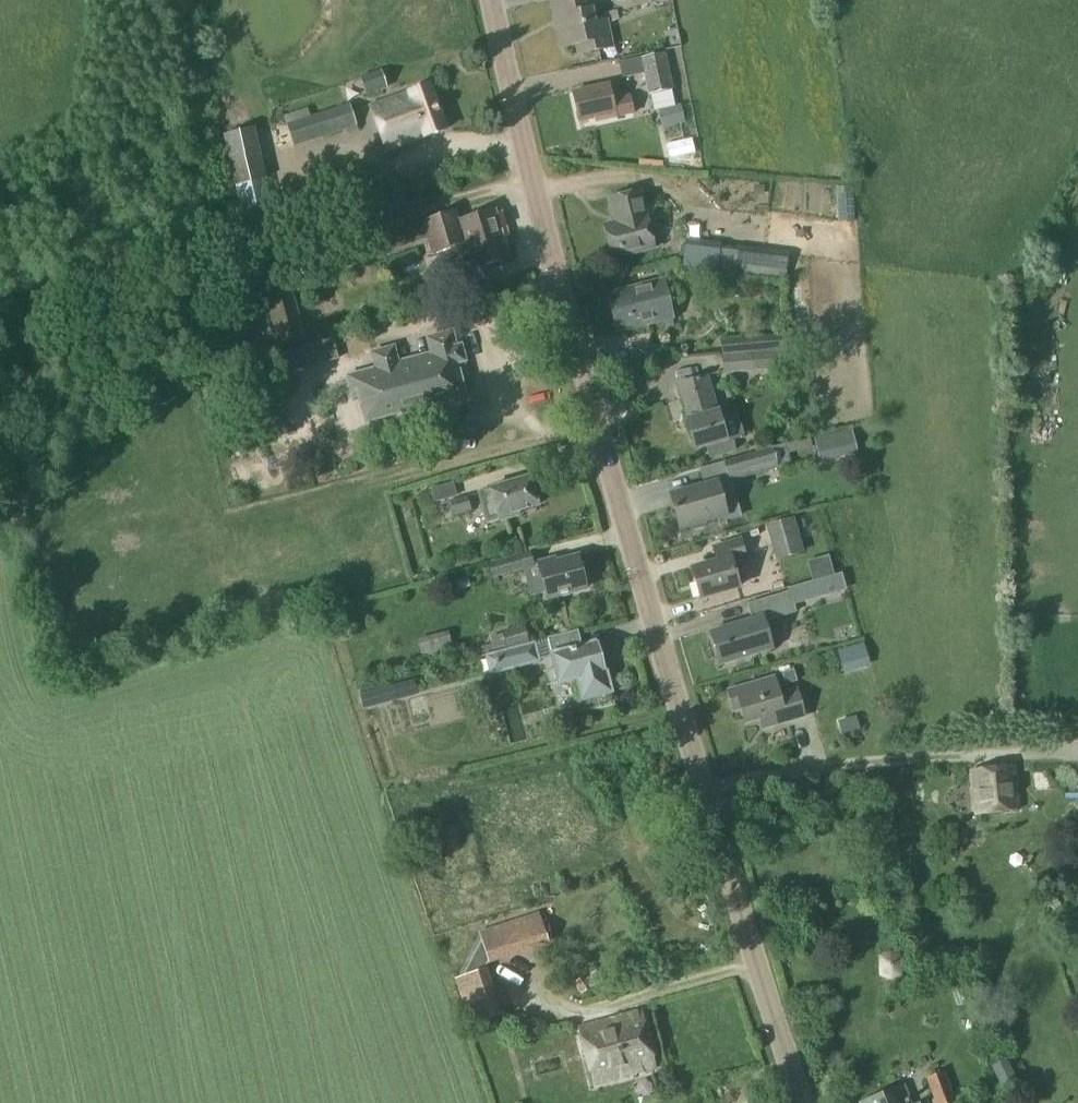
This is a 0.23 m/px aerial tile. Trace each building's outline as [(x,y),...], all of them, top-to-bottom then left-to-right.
[(561,50),(576,47),(578,57),(611,50),(606,26),(605,23),(596,25),(591,0),(564,0),(552,2),(561,50)] [(643,9),(671,3),(670,0),(641,0),(643,9)] [(641,59),(648,97),(673,91),(665,54),(641,59)] [(361,79),(367,96),(387,90),(382,72),(361,79)] [(369,108),(386,153),(425,139),(424,139),(444,131),(428,86),(408,93),(408,94),(369,108)] [(571,95),(578,124),(595,120),(596,124),(633,115),(629,98),(611,102),(608,86),(571,95)] [(286,127),(294,148),(357,127),(349,105),(286,127)] [(672,125),(683,123),(680,106),(669,108),(672,125)] [(223,136),(234,186),(267,180),(256,129),(223,136)] [(679,159),(700,156),(697,139),(676,143),(679,159)] [(267,180),(234,186),(244,222),(247,221),(275,215),(272,203),(267,180)] [(836,190),(838,224),(853,223),(851,189),(836,190)] [(603,229),(611,261),(654,250),(646,218),(645,218),(639,193),(610,201),(614,219),(615,219),(616,225),(603,229)] [(422,223),(427,239),(433,256),(450,250),(458,275),(473,270),(473,271),(510,259),(495,211),(459,222),(456,212),(422,223)] [(691,217),(694,237),(712,233),(708,214),(691,217)] [(427,239),(422,223),(421,219),(404,225),(401,218),(382,225),(385,232),(330,252),(337,272),(427,239)] [(683,266),(698,268),(716,270),(718,247),(717,247),(685,243),(683,266)] [(732,271),(783,278),(785,264),(786,254),(735,247),(732,271)] [(260,282),(281,349),(303,342),(282,275),(260,282)] [(606,296),(616,335),(673,320),(663,282),(606,296)] [(221,327),(226,338),(246,329),(242,319),(221,327)] [(347,376),(353,398),(359,397),(366,423),(465,396),(460,378),(467,376),(463,362),(464,362),(460,346),(456,347),(452,331),(426,338),(430,354),(398,363),(394,347),(371,353),(375,369),(347,376)] [(721,340),(721,352),(784,348),(783,336),(721,340)] [(331,341),(301,348),(306,367),(336,359),(331,341)] [(786,363),(785,352),(722,356),(724,374),(787,369),(786,363)] [(687,419),(685,420),(694,451),(706,448),(726,442),(717,411),(716,412),(707,377),(678,386),(687,419)] [(739,455),(750,449),(742,432),(730,437),(739,455)] [(756,453),(769,450),(766,438),(753,442),(756,453)] [(809,439),(785,445),(787,455),(812,448),(809,439)] [(726,442),(706,448),(709,460),(733,454),(730,441),(726,442)] [(785,445),(769,450),(756,453),(725,462),(731,482),(790,466),(787,455),(785,445)] [(477,494),(486,525),(498,521),(499,522),(517,517),(516,513),(537,508),(529,479),(490,489),(490,490),(477,494)] [(671,496),(680,529),(688,527),(693,531),(704,528),(706,522),(722,518),(724,522),(740,517),(734,495),(717,499),(713,484),(671,496)] [(451,503),(454,517),(471,513),(467,499),(451,503)] [(768,525),(778,558),(801,552),(791,518),(768,525)] [(692,570),(700,598),(740,586),(732,560),(746,556),(741,541),(714,549),(718,562),(692,570)] [(523,570),(519,556),(496,563),(484,566),(488,579),(523,570)] [(537,580),(534,581),(537,593),(542,592),(544,600),(586,589),(578,558),(556,563),(555,559),(538,564),(538,566),(533,567),(537,580)] [(820,580),(823,592),(841,587),(838,575),(820,580)] [(711,633),(720,665),(772,650),(764,623),(795,614),(789,593),(749,605),(753,620),(711,633)] [(526,627),(500,634),(504,650),(531,643),(526,627)] [(610,695),(596,643),(581,647),(576,631),(546,639),(558,686),(573,682),(579,703),(610,695)] [(453,650),(448,632),(427,638),(432,655),(453,650)] [(504,650),(500,634),(489,637),(491,645),(481,648),(483,656),(486,655),(504,650)] [(504,650),(486,655),(491,674),(539,661),(534,642),(531,643),(504,650)] [(781,674),(785,685),(796,682),(793,670),(781,674)] [(728,692),(734,712),(741,709),(746,724),(768,717),(770,727),(805,717),(797,691),(780,696),(775,679),(728,692)] [(371,706),(400,697),(396,683),(367,692),(371,706)] [(649,708),(660,704),(653,685),(642,689),(649,708)] [(889,732),(891,742),(901,740),(898,729),(889,732)] [(970,772),(975,816),(1019,811),(1014,767),(970,772)] [(482,935),(490,960),(550,939),(542,915),(482,935)] [(459,978),(473,1022),(500,1014),(486,969),(459,978)] [(573,983),(580,994),(588,989),(581,978),(573,983)] [(579,1029),(594,1085),(655,1068),(641,1013),(579,1029)] [(992,1068),(1002,1091),(1016,1084),(1006,1061),(992,1068)] [(934,1102),(955,1102),(944,1074),(926,1080),(934,1102)] [(989,1099),(984,1086),(972,1091),(977,1102),(978,1102),(989,1099)] [(902,1091),(868,1102),(906,1102),(902,1091)]
